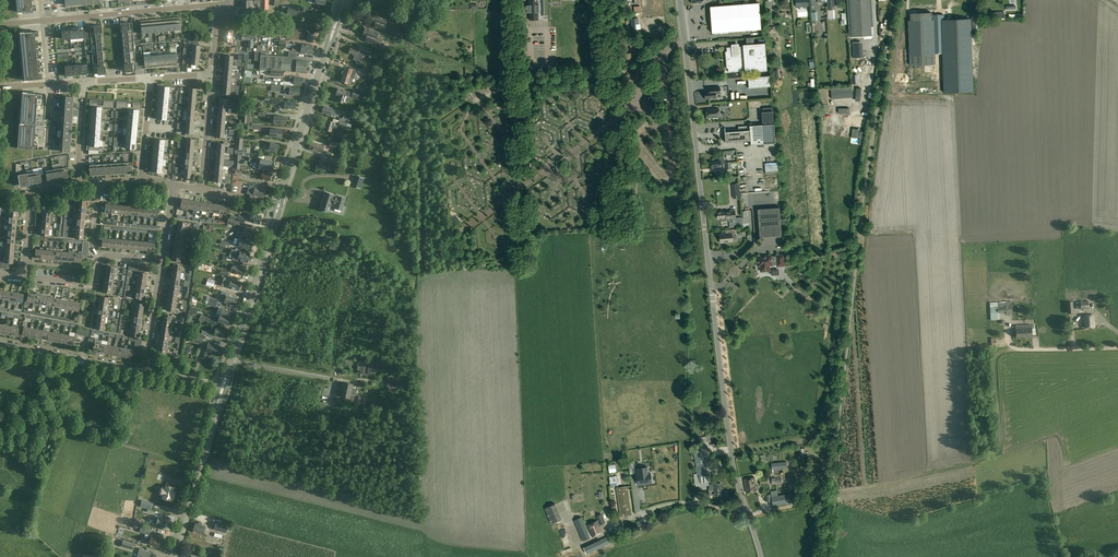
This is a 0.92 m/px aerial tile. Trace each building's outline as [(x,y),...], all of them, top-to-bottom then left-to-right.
[(37,10),(36,6),(30,6),(30,0),(15,0),(16,8),(18,8),(19,12),(26,11),(26,12),(33,12),(33,10),(37,10)] [(852,37),(871,36),(869,0),(849,0),(852,37)] [(759,3),(710,7),(712,33),(761,29),(759,3)] [(296,16),(297,9),(288,7),(287,11),(282,10),(281,13),(296,16)] [(935,64),(933,20),(931,20),(931,12),(910,13),(910,20),(908,20),(910,65),(935,64)] [(387,18),(374,14),(370,22),(374,23),(373,27),(386,31),(389,24),(385,23),(387,18)] [(971,19),(941,20),(944,93),(973,92),(971,19)] [(123,32),(122,32),(123,32),(123,33),(133,32),(133,33),(136,32),(136,25),(132,25),(132,22),(122,23),(122,29),(123,32)] [(101,34),(101,31),(100,25),(90,26),(90,29),(87,29),(87,37),(91,36),(101,35),(101,34)] [(378,32),(365,27),(362,36),(366,37),(365,40),(377,45),(380,38),(376,37),(378,32)] [(67,28),(63,29),(63,39),(71,38),(70,28),(69,28),(67,28)] [(225,30),(224,41),(231,42),(231,45),(234,45),(235,39),(232,39),(233,31),(225,30)] [(21,37),(19,37),(21,55),(23,54),(23,57),(21,57),(21,56),(21,57),(22,63),(24,63),(24,65),(22,66),(22,65),(23,77),(25,76),(25,80),(43,78),(43,74),(37,75),(33,36),(39,36),(39,31),(21,33),(21,37)] [(123,41),(123,42),(134,41),(133,33),(133,32),(123,33),(123,34),(122,34),(122,35),(123,35),(123,41)] [(91,36),(92,45),(102,44),(102,43),(101,37),(102,37),(101,36),(101,35),(91,36)] [(124,50),(124,51),(135,50),(134,41),(123,42),(124,43),(123,43),(123,44),(124,44),(124,50)] [(863,57),(862,42),(852,42),(853,58),(863,57)] [(767,71),(765,43),(743,45),(743,46),(727,48),(727,51),(725,51),(727,68),(728,68),(729,72),(745,71),(745,72),(767,71)] [(103,52),(102,46),(102,45),(102,44),(92,45),(92,54),(103,53),(103,52)] [(363,54),(358,52),(358,50),(350,47),(348,53),(354,55),(353,60),(356,61),(356,63),(360,65),(363,54)] [(125,59),(125,60),(136,59),(135,50),(124,51),(124,52),(124,53),(125,59)] [(260,51),(260,60),(259,69),(300,72),(300,70),(306,71),(307,61),(296,60),(297,57),(296,57),(288,56),(269,55),(269,52),(260,51)] [(92,54),(93,63),(104,62),(104,61),(103,61),(103,55),(103,54),(103,53),(92,54)] [(125,61),(125,62),(126,64),(125,64),(126,64),(126,70),(137,70),(136,67),(140,66),(139,59),(136,59),(125,60),(125,61)] [(94,71),(94,73),(105,72),(104,66),(104,64),(104,63),(104,62),(93,63),(90,63),(91,71),(94,71)] [(87,64),(80,64),(81,75),(83,74),(83,75),(83,74),(88,74),(87,71),(87,64)] [(343,70),(342,74),(350,76),(351,72),(353,73),(355,69),(351,68),(351,69),(345,67),(344,70),(343,70)] [(342,78),(341,81),(346,83),(346,84),(349,85),(351,81),(348,81),(350,76),(342,74),(341,78),(342,78)] [(770,75),(748,77),(749,88),(771,86),(770,75)] [(289,76),(289,82),(293,82),(293,84),(301,85),(303,77),(294,76),(294,77),(289,76)] [(165,86),(165,84),(160,84),(159,92),(169,93),(170,87),(165,86)] [(285,86),(285,90),(285,94),(299,95),(299,88),(290,87),(290,86),(285,86)] [(367,90),(357,86),(355,90),(365,94),(367,90)] [(831,98),(853,97),(852,86),(831,88),(831,98)] [(720,94),(720,87),(709,88),(709,91),(705,91),(705,99),(716,98),(716,94),(720,94)] [(346,91),(338,88),(336,95),(340,96),(338,101),(342,103),(345,95),(349,96),(350,92),(346,91)] [(829,103),(828,88),(818,89),(819,104),(829,103)] [(37,98),(41,98),(41,94),(24,93),(23,97),(21,96),(18,148),(38,149),(38,145),(34,145),(35,135),(37,98)] [(92,106),(102,107),(114,108),(114,101),(104,100),(103,105),(98,105),(99,100),(90,99),(89,106),(92,106)] [(280,100),(280,104),(280,108),(295,109),(295,102),(285,101),(285,100),(280,100)] [(138,110),(141,110),(142,103),(133,102),(132,107),(127,107),(127,102),(117,101),(116,108),(128,109),(138,110)] [(324,106),(322,112),(336,115),(337,110),(332,109),(332,108),(324,106)] [(707,118),(719,117),(719,108),(706,109),(707,118)] [(762,123),(774,122),(773,111),(762,112),(762,123)] [(331,131),(332,127),(336,129),(338,124),(335,123),(335,122),(327,120),(325,129),(331,131)] [(347,123),(340,120),(338,126),(345,129),(347,123)] [(725,133),(723,133),(724,136),(725,135),(726,143),(726,142),(750,140),(751,146),(751,145),(763,144),(775,143),(774,124),(750,126),(750,125),(749,125),(750,130),(738,131),(738,130),(738,129),(735,130),(735,131),(725,132),(725,127),(724,127),(725,133)] [(236,138),(235,152),(246,153),(247,148),(243,147),(243,138),(236,138)] [(100,140),(90,139),(89,150),(99,151),(100,140)] [(270,143),(265,141),(263,149),(271,151),(272,150),(277,151),(279,145),(270,142),(270,143)] [(309,148),(310,148),(309,149),(317,152),(317,150),(322,152),(324,146),(311,141),(309,148)] [(258,157),(255,156),(254,161),(257,162),(272,166),(274,162),(270,161),(270,160),(266,158),(265,159),(258,157)] [(720,160),(712,161),(712,168),(721,167),(723,167),(723,164),(725,164),(724,157),(720,157),(720,160)] [(764,161),(764,173),(777,173),(777,161),(764,161)] [(272,166),(257,162),(255,168),(258,169),(258,167),(271,171),(272,166)] [(30,168),(26,169),(27,172),(35,171),(34,169),(38,168),(37,163),(30,165),(30,168)] [(162,166),(152,165),(151,173),(156,174),(156,172),(162,173),(162,166)] [(60,168),(62,178),(68,177),(67,167),(60,168)] [(55,180),(62,178),(60,168),(53,169),(55,180)] [(48,181),(55,180),(53,169),(46,170),(48,181)] [(259,177),(259,176),(261,176),(260,178),(268,180),(270,174),(260,171),(259,172),(257,171),(255,176),(259,177)] [(40,172),(33,173),(35,183),(42,182),(40,172)] [(28,184),(35,183),(33,173),(26,174),(28,184)] [(19,175),(21,185),(28,184),(26,174),(19,175)] [(361,189),(364,178),(356,175),(352,187),(361,189)] [(255,186),(249,185),(247,193),(250,194),(249,197),(257,199),(258,196),(263,198),(265,189),(261,188),(261,186),(259,185),(258,186),(259,186),(258,187),(255,186)] [(324,197),(323,200),(322,200),(322,202),(323,202),(321,209),(320,209),(319,209),(329,212),(331,203),(336,204),(334,208),(341,210),(345,198),(338,196),(338,197),(334,196),(334,195),(325,192),(323,197),(324,197)] [(86,206),(87,199),(83,199),(83,195),(76,195),(75,201),(78,201),(78,205),(86,206)] [(200,210),(201,202),(195,201),(193,209),(193,213),(195,213),(196,210),(200,210)] [(208,215),(209,212),(213,212),(214,204),(208,203),(206,211),(206,215),(208,215)] [(757,209),(758,220),(780,218),(779,207),(757,209)] [(726,210),(717,211),(718,218),(721,218),(722,221),(729,220),(729,219),(736,218),(736,217),(735,210),(726,211),(726,210)] [(259,224),(261,216),(251,213),(249,221),(259,224)] [(238,216),(231,214),(229,218),(237,221),(237,220),(244,223),(245,218),(238,216)] [(228,218),(227,223),(240,227),(242,222),(228,218)] [(780,218),(758,220),(760,237),(782,235),(780,218)] [(187,222),(178,221),(177,227),(186,229),(187,222)] [(244,227),(242,234),(254,238),(256,231),(244,227)] [(736,229),(728,229),(728,233),(719,234),(720,242),(732,241),(732,236),(736,235),(737,235),(736,229)] [(183,241),(185,235),(176,233),(175,240),(183,241)] [(249,243),(250,241),(238,238),(236,245),(238,245),(238,246),(251,249),(252,243),(249,243)] [(249,253),(240,250),(241,249),(236,248),(234,253),(236,254),(248,257),(249,253)] [(172,260),(180,261),(181,254),(173,253),(172,260)] [(238,261),(238,259),(247,262),(248,257),(236,254),(234,253),(234,254),(232,259),(238,261)] [(757,256),(757,258),(756,259),(756,261),(756,262),(757,263),(757,264),(757,266),(761,266),(761,267),(762,268),(763,269),(764,269),(765,269),(766,269),(767,269),(768,268),(769,266),(769,265),(777,265),(777,266),(784,265),(783,254),(776,255),(776,256),(771,256),(771,255),(757,256)] [(182,266),(173,264),(172,271),(181,272),(182,266)] [(243,275),(245,268),(240,267),(240,266),(237,265),(234,264),(232,271),(234,272),(243,275)] [(113,280),(115,273),(106,271),(105,278),(113,280)] [(220,285),(223,286),(226,277),(221,276),(220,282),(216,281),(215,285),(209,283),(208,286),(214,288),(214,287),(219,288),(220,285)] [(104,284),(113,286),(112,286),(116,287),(116,284),(113,284),(113,280),(105,278),(104,284)] [(238,290),(241,281),(231,279),(228,278),(226,286),(229,287),(238,290)] [(112,286),(113,286),(104,284),(103,291),(111,293),(112,286)] [(5,299),(9,300),(11,291),(4,290),(3,299),(2,302),(5,303),(5,299)] [(18,292),(11,291),(9,300),(9,303),(11,304),(12,300),(16,301),(18,292)] [(143,299),(144,292),(136,291),(135,298),(143,299)] [(24,294),(18,292),(16,301),(15,305),(18,305),(18,302),(22,302),(24,294)] [(33,302),(34,302),(35,294),(28,292),(27,301),(25,301),(25,304),(29,305),(29,302),(33,302)] [(34,302),(33,302),(33,305),(35,306),(36,303),(40,304),(42,295),(42,293),(38,293),(38,294),(35,294),(34,302)] [(42,295),(40,304),(39,307),(42,307),(42,304),(46,305),(47,305),(48,296),(42,295)] [(236,298),(226,295),(224,302),(234,305),(234,304),(235,302),(235,300),(236,298)] [(48,296),(47,305),(46,305),(46,308),(48,309),(49,305),(53,306),(55,297),(48,296)] [(53,306),(59,307),(61,299),(55,297),(53,306)] [(63,299),(61,299),(59,307),(66,309),(68,300),(67,300),(68,298),(64,297),(63,299)] [(1080,302),(1076,302),(1077,309),(1081,308),(1081,309),(1089,309),(1088,301),(1080,301),(1080,302)] [(99,302),(98,308),(107,310),(108,303),(99,302)] [(1006,303),(990,304),(991,320),(1000,319),(999,313),(1006,313),(1006,314),(1012,314),(1011,302),(1006,302),(1006,303)] [(176,305),(167,304),(166,310),(175,311),(174,313),(178,313),(179,309),(175,309),(176,305)] [(109,315),(106,314),(107,310),(98,308),(97,315),(106,316),(106,317),(109,317),(109,315)] [(222,308),(220,314),(229,318),(230,315),(231,314),(231,312),(232,311),(222,308)] [(163,314),(162,321),(171,322),(172,315),(163,314)] [(229,320),(229,318),(220,314),(219,318),(216,317),(215,320),(227,324),(228,323),(229,322),(229,320)] [(130,318),(133,318),(132,322),(141,323),(142,317),(133,315),(130,315),(130,318)] [(1084,315),(1085,328),(1095,327),(1094,315),(1084,315)] [(95,328),(104,330),(105,323),(96,321),(95,328)] [(1016,329),(1017,329),(1017,337),(1032,336),(1032,328),(1034,328),(1034,325),(1032,325),(1032,324),(1016,325),(1016,329)] [(13,326),(6,325),(5,334),(11,335),(13,326)] [(16,327),(13,326),(11,335),(17,336),(19,328),(20,328),(21,325),(17,325),(16,327)] [(22,335),(29,336),(31,327),(24,326),(22,335)] [(37,329),(31,327),(29,336),(35,337),(37,329)] [(43,330),(42,339),(48,340),(50,331),(50,328),(44,327),(43,330)] [(225,333),(225,331),(225,330),(216,327),(214,334),(223,337),(224,335),(225,333)] [(48,340),(55,341),(56,333),(56,332),(57,329),(54,329),(54,332),(50,331),(48,340)] [(130,335),(139,337),(140,330),(131,329),(130,335)] [(61,342),(68,344),(69,335),(63,334),(61,342)] [(192,344),(200,347),(203,337),(196,334),(192,344)] [(93,351),(100,352),(101,343),(102,340),(95,339),(95,342),(94,346),(93,349),(93,351)] [(205,351),(218,355),(220,347),(213,345),(213,343),(208,342),(205,351)] [(119,356),(125,357),(127,348),(127,345),(125,345),(124,348),(121,347),(119,356)] [(121,347),(114,346),(112,355),(119,356),(121,347)] [(157,353),(165,355),(167,348),(158,346),(157,353)] [(132,358),(133,355),(133,351),(134,350),(127,348),(125,357),(132,358)] [(353,403),(355,395),(350,394),(352,384),(343,382),(341,395),(346,396),(345,401),(353,403)] [(703,442),(712,441),(710,434),(706,434),(706,436),(701,437),(702,442),(703,442)] [(805,455),(805,448),(799,448),(800,455),(799,455),(799,459),(800,459),(800,461),(799,461),(799,466),(806,465),(806,464),(807,464),(806,455),(805,455)] [(694,452),(695,458),(696,463),(697,473),(694,474),(695,486),(708,485),(706,463),(702,463),(701,451),(694,452)] [(638,470),(639,476),(637,476),(639,487),(653,484),(651,474),(649,475),(648,468),(638,470)] [(610,486),(618,485),(617,476),(609,477),(610,486)] [(754,477),(744,479),(746,493),(757,491),(757,490),(758,490),(758,489),(758,486),(757,486),(756,486),(754,477)] [(710,490),(709,490),(709,491),(701,491),(700,492),(700,496),(701,497),(703,497),(703,495),(720,494),(720,500),(727,499),(726,491),(721,491),(720,483),(713,484),(710,484),(710,490)] [(165,488),(162,487),(160,494),(163,495),(162,498),(170,500),(174,487),(166,485),(165,488)] [(629,499),(628,493),(627,486),(616,487),(620,516),(632,515),(629,499)] [(792,493),(771,496),(773,505),(794,502),(792,493)] [(153,503),(142,500),(140,506),(151,509),(153,503)] [(562,520),(555,504),(544,508),(551,524),(562,520)] [(587,524),(590,530),(593,536),(602,532),(599,524),(605,522),(601,514),(597,516),(599,520),(587,524)] [(159,516),(156,524),(165,526),(167,520),(162,518),(162,517),(159,516)] [(590,538),(581,517),(573,520),(582,541),(590,538)] [(213,528),(225,532),(228,524),(216,520),(213,528)] [(206,526),(195,523),(193,531),(203,534),(206,526)] [(151,528),(141,525),(139,532),(149,535),(151,528)] [(161,539),(152,536),(151,536),(148,535),(147,540),(150,541),(149,544),(153,545),(158,546),(161,539)] [(608,536),(583,547),(586,554),(611,542),(608,536)] [(133,544),(123,540),(122,545),(132,549),(133,544)] [(138,552),(137,556),(146,556),(144,556),(146,550),(140,548),(138,552)]
